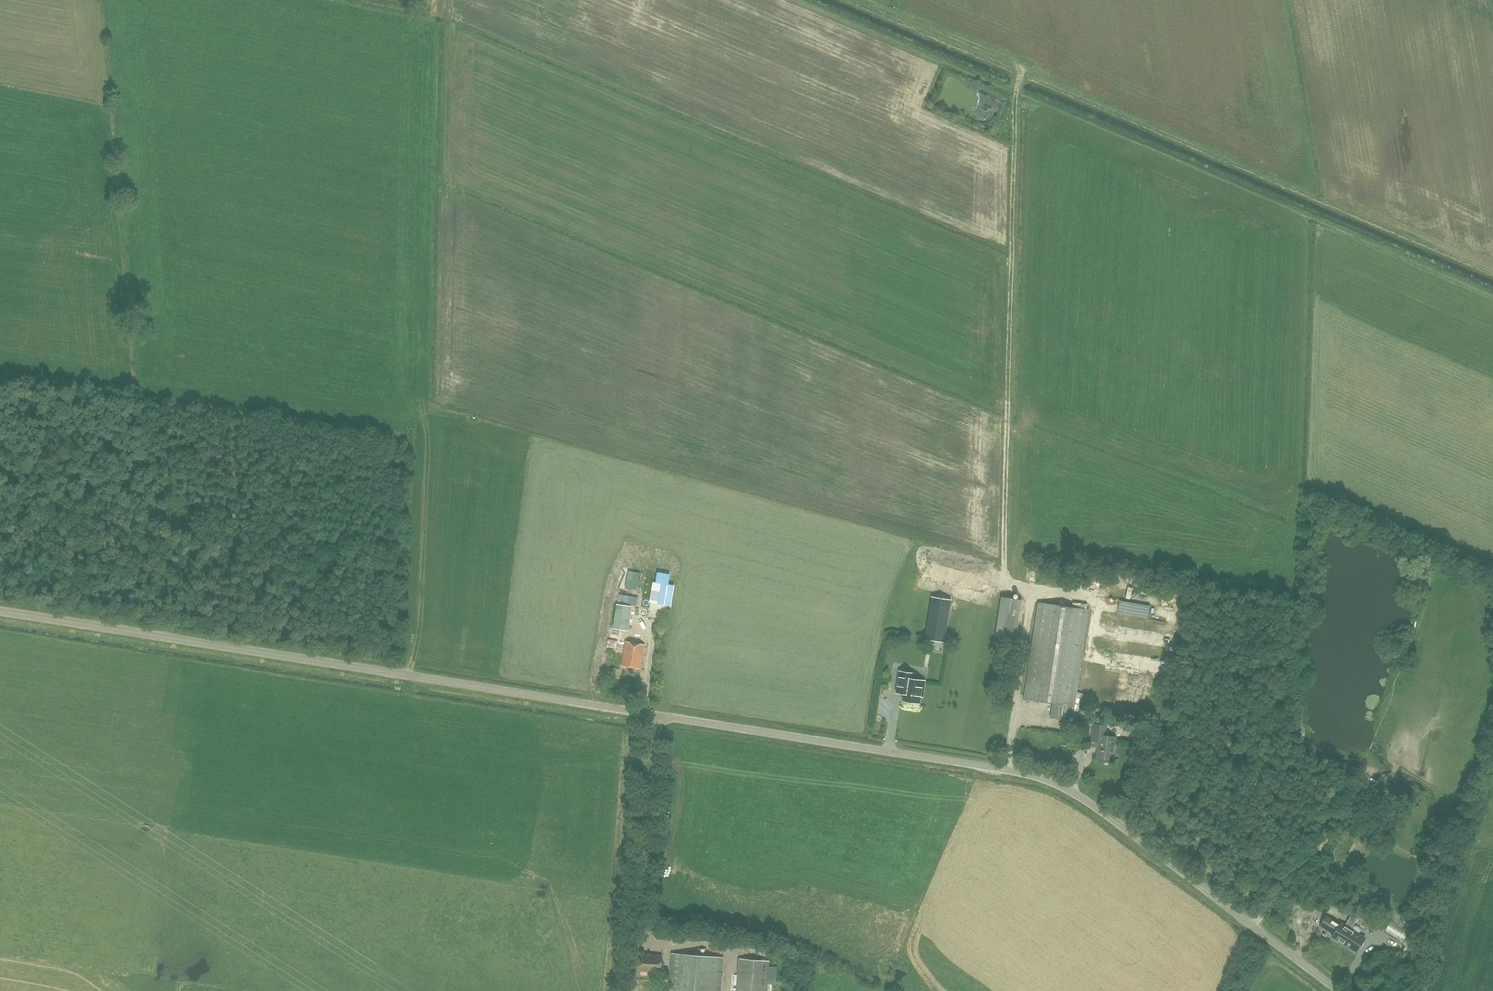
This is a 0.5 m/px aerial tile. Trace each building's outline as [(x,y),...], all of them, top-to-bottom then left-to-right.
[(645,546),(662,547),(662,538),(645,538),(645,546)] [(660,567),(662,551),(652,550),(650,566),(660,567)] [(986,583),(995,582),(994,573),(985,573),(986,583)] [(1016,640),(1022,599),(1001,596),(995,636),(1004,637),(1002,644),(1012,646),(1013,639),(1016,640)] [(931,597),(925,638),(944,642),(951,600),(931,597)] [(621,622),(620,632),(631,633),(632,624),(622,623),(623,614),(631,615),(632,601),(618,600),(616,622),(621,622)] [(1039,602),(1024,699),(1053,703),(1051,718),(1072,721),(1080,722),(1082,708),(1084,693),(1076,692),(1088,610),(1086,609),(1072,607),(1039,602)] [(641,669),(645,644),(625,641),(621,666),(641,669)] [(896,692),(904,693),(903,700),(905,700),(905,703),(911,704),(913,702),(919,703),(921,691),(923,691),(924,681),(907,679),(907,673),(899,672),(896,692)] [(1119,706),(1123,695),(1114,691),(1110,702),(1119,706)] [(1112,759),(1115,737),(1104,735),(1105,725),(1094,723),(1092,735),(1099,736),(1096,757),(1112,759)] [(1359,948),(1360,948),(1363,944),(1362,942),(1366,937),(1351,928),(1357,919),(1351,915),(1345,924),(1341,921),(1339,924),(1326,916),(1320,925),(1333,934),(1332,936),(1357,951),(1359,948)] [(723,957),(672,953),(669,990),(720,990),(723,957)] [(661,972),(662,957),(640,955),(639,970),(661,972)] [(736,990),(767,990),(768,984),(776,984),(777,967),(769,966),(770,961),(738,958),(736,990)]
